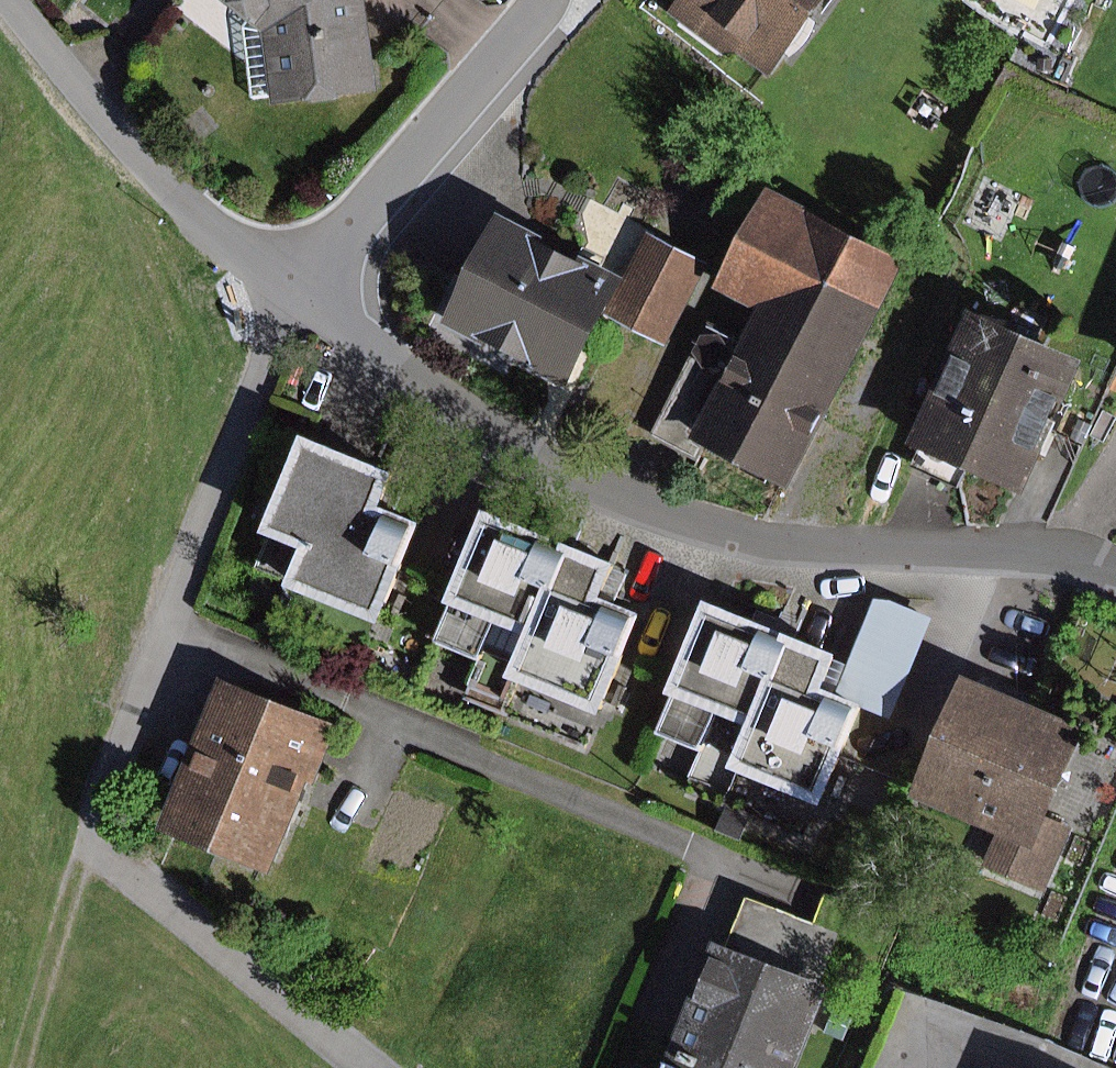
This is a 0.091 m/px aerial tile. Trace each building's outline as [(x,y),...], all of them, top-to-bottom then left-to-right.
[(252,19),(245,28),(255,100),(278,97),(279,106),(384,91),(372,0),(228,0),(252,19)] [(672,12),(727,54),(746,51),(777,75),(835,0),(682,0),(672,12)] [(918,258),(781,186),(727,288),(771,311),(704,437),(797,486),(918,258)] [(706,263),(647,232),(622,278),(506,217),(448,325),(562,385),(600,313),(663,346),(706,263)] [(1094,359),(983,310),(923,444),(1034,493),(1094,359)] [(412,473),(320,435),(280,533),(318,548),(302,587),(393,624),(435,523),(398,507),(412,473)] [(502,509),(444,642),(487,661),(505,620),(542,636),(582,543),(502,509)] [(634,564),(582,543),(542,636),(524,678),(615,716),(658,615),(619,598),(634,564)] [(854,655),(799,632),(762,726),(744,769),(835,807),(878,705),(899,714),(939,621),(885,598),(846,692),(840,690),(854,655)] [(721,599),(664,735),(707,753),(725,711),(762,726),(799,632),(721,599)] [(1061,817),(1099,729),(979,678),(926,799),(1002,831),(988,864),(1051,891),(1079,825),(1061,817)] [(346,725),(233,679),(171,831),(278,875),(316,782),(322,784),(346,725)] [(532,697),(518,691),(510,710),(524,716),(532,697)] [(761,814),(736,804),(727,826),(752,837),(761,814)] [(728,941),(675,1067),(805,1067),(839,985),(821,978),(840,934),(756,898),(736,945),(728,941)] [(856,1013),(837,1006),(826,1033),(845,1041),(856,1013)]
